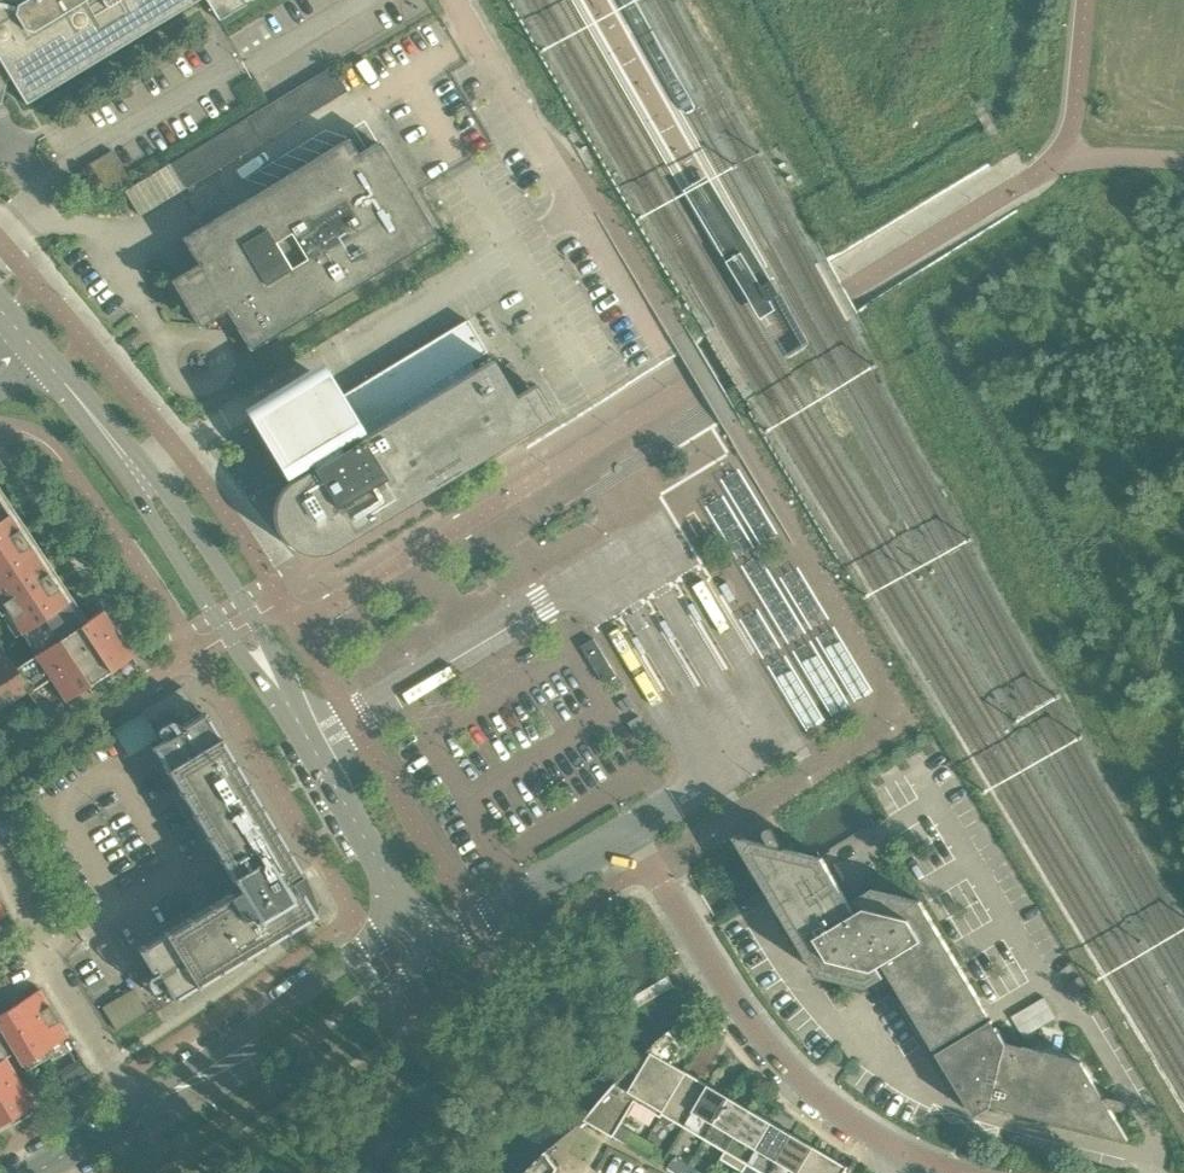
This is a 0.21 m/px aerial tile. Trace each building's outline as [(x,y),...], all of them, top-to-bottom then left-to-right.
[(2,96),(6,80),(9,78),(25,104),(197,0),(0,0),(0,96),(2,96)] [(208,4),(217,18),(218,20),(221,19),(231,13),(233,11),(234,11),(243,6),(243,5),(252,0),(206,0),(208,4)] [(246,118),(171,163),(148,177),(163,202),(347,91),(332,66),(246,118)] [(346,138),(232,208),(182,238),(197,264),(170,280),(198,326),(225,310),(249,349),(435,236),(377,141),(355,154),(346,138)] [(111,150),(96,159),(86,165),(102,192),(128,177),(111,150)] [(781,294),(773,280),(762,287),(762,288),(768,297),(769,299),(770,300),(773,299),(774,298),(777,296),(778,295),(781,294)] [(533,384),(513,396),(491,359),(474,369),(469,361),(486,351),(466,319),(339,396),(319,362),(318,360),(240,407),(242,409),(286,483),(286,484),(283,486),(280,489),(278,493),(276,496),(275,500),(273,503),(273,507),(272,511),(272,515),(272,519),(273,523),(274,527),(276,530),(278,534),(280,538),(282,541),(285,543),(286,544),(289,547),(293,549),(296,551),(300,552),(304,553),(308,554),(312,554),(315,554),(319,553),(323,552),(327,551),(328,551),(330,549),(333,548),(552,416),(533,384)] [(721,479),(760,544),(778,533),(739,468),(721,479)] [(723,495),(705,506),(737,558),(755,547),(723,495)] [(36,558),(0,503),(0,602),(34,654),(14,667),(0,646),(0,708),(26,691),(42,715),(131,656),(101,610),(80,624),(36,558)] [(741,565),(788,643),(806,632),(760,554),(741,565)] [(780,577),(811,629),(830,618),(798,566),(780,577)] [(763,658),(782,647),(758,608),(740,619),(763,658)] [(834,626),(816,636),(823,649),(855,701),(873,691),(841,638),(834,626)] [(617,675),(594,638),(581,646),(604,683),(617,675)] [(811,640),(793,650),(801,663),(832,715),(850,705),(819,652),(811,640)] [(787,655),(768,665),(776,678),(807,730),(825,719),(794,667),(787,655)] [(151,748),(180,796),(237,890),(230,895),(229,893),(140,946),(173,1000),(314,915),(299,890),(289,896),(282,885),(301,874),(205,715),(201,717),(181,685),(141,710),(149,723),(173,708),(185,727),(151,748)] [(114,728),(131,753),(156,736),(139,711),(114,728)] [(883,963),(906,1002),(934,1047),(989,1014),(920,901),(871,889),(854,899),(860,909),(856,912),(823,857),(791,849),(784,848),(781,847),(782,842),(774,829),(774,828),(773,828),(771,827),(770,827),(769,827),(767,828),(766,828),(765,830),(765,831),(765,832),(765,834),(766,835),(771,844),(743,837),(741,846),(756,870),(805,953),(813,948),(820,960),(830,977),(867,986),(884,976),(878,966),(883,963)] [(103,1003),(117,1026),(148,1008),(134,985),(103,1003)] [(39,989),(13,1004),(41,1052),(67,1036),(39,989)] [(13,1004),(0,1012),(0,1031),(20,1064),(41,1052),(13,1004)] [(937,1052),(958,1087),(975,1115),(990,1105),(1128,1139),(1109,1107),(1120,1110),(1122,1109),(1123,1109),(1124,1108),(1125,1107),(1126,1106),(1126,1104),(1126,1103),(1125,1102),(1125,1101),(1124,1100),(1122,1099),(1108,1096),(1104,1099),(1102,1095),(1081,1061),(1006,1043),(992,1019),(937,1052)] [(664,1087),(677,1065),(672,1062),(681,1048),(670,1030),(655,1042),(630,1067),(664,1087)] [(32,1103),(4,1058),(5,1057),(4,1055),(0,1057),(0,1122),(32,1103)] [(661,1117),(663,1114),(688,1072),(677,1065),(664,1087),(630,1067),(614,1084),(637,1098),(635,1101),(661,1117)] [(663,1114),(684,1126),(709,1084),(688,1072),(663,1114)] [(620,1125),(635,1101),(637,1098),(614,1084),(599,1101),(585,1119),(614,1136),(620,1125)] [(684,1126),(706,1139),(730,1097),(709,1084),(684,1126)] [(706,1139),(726,1151),(727,1151),(752,1109),(730,1097),(706,1139)] [(744,1172),(749,1164),(748,1164),(773,1122),(752,1109),(727,1151),(726,1151),(721,1159),(744,1172)] [(763,1172),(772,1172),(795,1135),(773,1122),(748,1164),(749,1164),(763,1172)] [(614,1136),(625,1143),(631,1131),(620,1125),(614,1136)] [(625,1143),(640,1152),(647,1141),(631,1131),(625,1143)] [(816,1147),(795,1135),(772,1172),(801,1172),(816,1147)] [(647,1141),(640,1152),(655,1160),(661,1149),(647,1141)] [(801,1172),(845,1172),(849,1166),(847,1165),(847,1166),(816,1147),(801,1172)] [(558,1167),(546,1151),(532,1164),(524,1172),(556,1172),(558,1167)] [(676,1172),(684,1172),(689,1166),(674,1157),(667,1168),(676,1172)]
